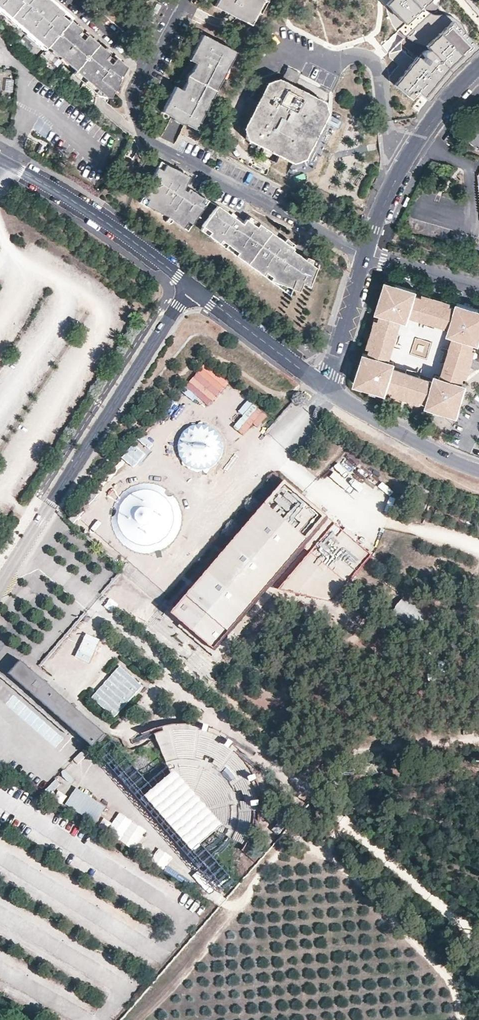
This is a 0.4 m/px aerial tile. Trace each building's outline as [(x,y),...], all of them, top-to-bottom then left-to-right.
[(3,14),(11,4),(7,0),(3,0),(0,0),(0,12),(3,14)] [(11,4),(3,14),(42,49),(43,47),(70,17),(51,0),(7,0),(11,4)] [(215,5),(251,24),(257,11),(263,0),(217,0),(215,5)] [(257,11),(260,13),(267,0),(263,0),(257,11)] [(406,37),(429,14),(422,7),(428,0),(382,0),(388,7),(393,26),(406,37)] [(431,15),(429,14),(406,37),(392,50),(387,55),(397,63),(395,66),(396,67),(389,76),(390,81),(413,101),(419,94),(427,100),(433,92),(422,83),(430,74),(438,81),(461,53),(462,52),(463,50),(464,47),(464,46),(465,45),(465,43),(465,40),(465,39),(465,37),(465,35),(464,34),(464,32),(463,30),(462,29),(461,27),(460,26),(459,24),(458,23),(457,22),(455,20),(453,19),(451,18),(449,17),(447,17),(445,17),(443,16),(441,16),(439,16),(438,16),(436,16),(435,16),(433,16),(431,15)] [(87,31),(70,17),(43,47),(95,93),(110,96),(113,91),(115,92),(119,85),(117,83),(120,77),(127,66),(115,56),(87,31)] [(233,51),(200,34),(190,53),(197,57),(193,64),(189,71),(185,74),(183,77),(183,79),(183,82),(179,90),(176,97),(169,93),(159,112),(169,117),(171,114),(184,121),(182,124),(192,129),(233,51)] [(197,57),(190,53),(188,56),(186,60),(193,64),(197,57)] [(300,74),(288,67),(281,80),(278,78),(266,83),(243,128),(246,139),(293,163),(304,159),(328,114),(323,101),(293,86),(300,74)] [(179,90),(172,86),(171,89),(169,93),(176,97),(179,90)] [(110,96),(95,93),(95,95),(99,96),(107,102),(110,96)] [(184,121),(171,114),(169,117),(169,118),(171,120),(175,123),(180,124),(182,124),(184,121)] [(478,125),(467,140),(475,146),(477,145),(478,146),(478,125)] [(455,139),(448,135),(444,140),(449,144),(452,145),(455,139)] [(163,164),(158,162),(155,167),(160,170),(163,164)] [(175,170),(163,164),(160,170),(155,167),(140,196),(145,199),(142,205),(166,217),(180,228),(185,221),(189,224),(202,205),(198,202),(201,198),(187,190),(185,193),(181,190),(187,177),(175,170)] [(145,199),(140,196),(137,202),(142,205),(145,199)] [(254,227),(243,219),(240,224),(230,217),(215,205),(199,226),(207,232),(205,235),(233,255),(260,275),(265,279),(288,288),(296,291),(296,290),(299,282),(306,286),(313,268),(302,260),(289,250),(290,249),(278,239),(256,224),(254,227)] [(189,224),(185,221),(180,228),(184,230),(189,224)] [(207,232),(199,226),(197,229),(205,235),(207,232)] [(315,262),(304,257),(302,260),(313,268),(315,262)] [(288,288),(265,279),(286,294),(288,288)] [(386,280),(383,290),(395,283),(386,280)] [(478,340),(478,309),(478,308),(395,283),(383,290),(376,312),(380,314),(378,319),(370,347),(368,353),(364,352),(358,374),(364,385),(376,389),(376,391),(385,393),(386,391),(448,411),(460,404),(466,383),(462,381),(464,375),(466,367),(470,368),(474,356),(471,355),(473,348),(475,341),(478,342),(478,340)] [(401,311),(398,319),(407,321),(409,314),(401,311)] [(375,318),(367,346),(370,347),(378,319),(375,318)] [(457,329),(450,327),(448,334),(455,336),(457,329)] [(394,362),(386,360),(384,367),(392,369),(394,362)] [(208,406),(229,383),(206,363),(185,386),(208,406)] [(358,374),(355,383),(364,385),(358,374)] [(443,377),(435,375),(433,382),(441,384),(443,377)] [(239,411),(243,415),(234,426),(247,437),(265,413),(248,400),(239,411)] [(460,404),(448,411),(457,414),(460,404)] [(221,470),(222,427),(182,426),(181,469),(221,470)] [(450,435),(442,431),(438,438),(445,442),(450,435)] [(130,550),(140,553),(165,550),(176,536),(180,523),(178,501),(155,482),(113,487),(106,495),(114,501),(115,512),(110,518),(111,527),(102,537),(124,555),(118,549),(119,543),(125,545),(130,550)] [(267,505),(310,541),(329,518),(287,482),(267,505)] [(389,496),(393,491),(382,483),(378,487),(389,496)] [(216,651),(310,541),(267,505),(173,615),(216,651)] [(372,555),(335,524),(279,590),(331,602),(372,555)] [(304,551),(283,576),(287,579),(309,554),(304,551)] [(33,672),(22,663),(12,675),(95,747),(105,735),(33,672)] [(142,686),(119,666),(91,699),(114,718),(142,686)] [(164,733),(154,736),(179,793),(183,792),(193,792),(198,796),(202,799),(204,803),(206,808),(207,812),(206,817),(204,822),(248,852),(254,834),(255,828),(260,827),(259,804),(263,803),(256,782),(244,766),(247,762),(231,750),(234,745),(206,733),(189,730),(164,733)] [(126,774),(134,767),(114,742),(100,754),(221,894),(235,882),(224,870),(216,877),(126,774)] [(83,749),(73,759),(78,764),(88,753),(83,749)] [(161,797),(134,767),(126,774),(216,877),(224,870),(198,839),(207,831),(170,789),(161,797)] [(63,770),(61,771),(62,776),(67,781),(71,781),(73,779),(63,770)] [(60,784),(55,779),(45,790),(49,794),(60,784)] [(106,806),(76,787),(64,806),(94,824),(106,806)] [(146,830),(119,812),(106,832),(133,849),(146,830)] [(172,858),(159,849),(150,861),(163,871),(172,858)]
